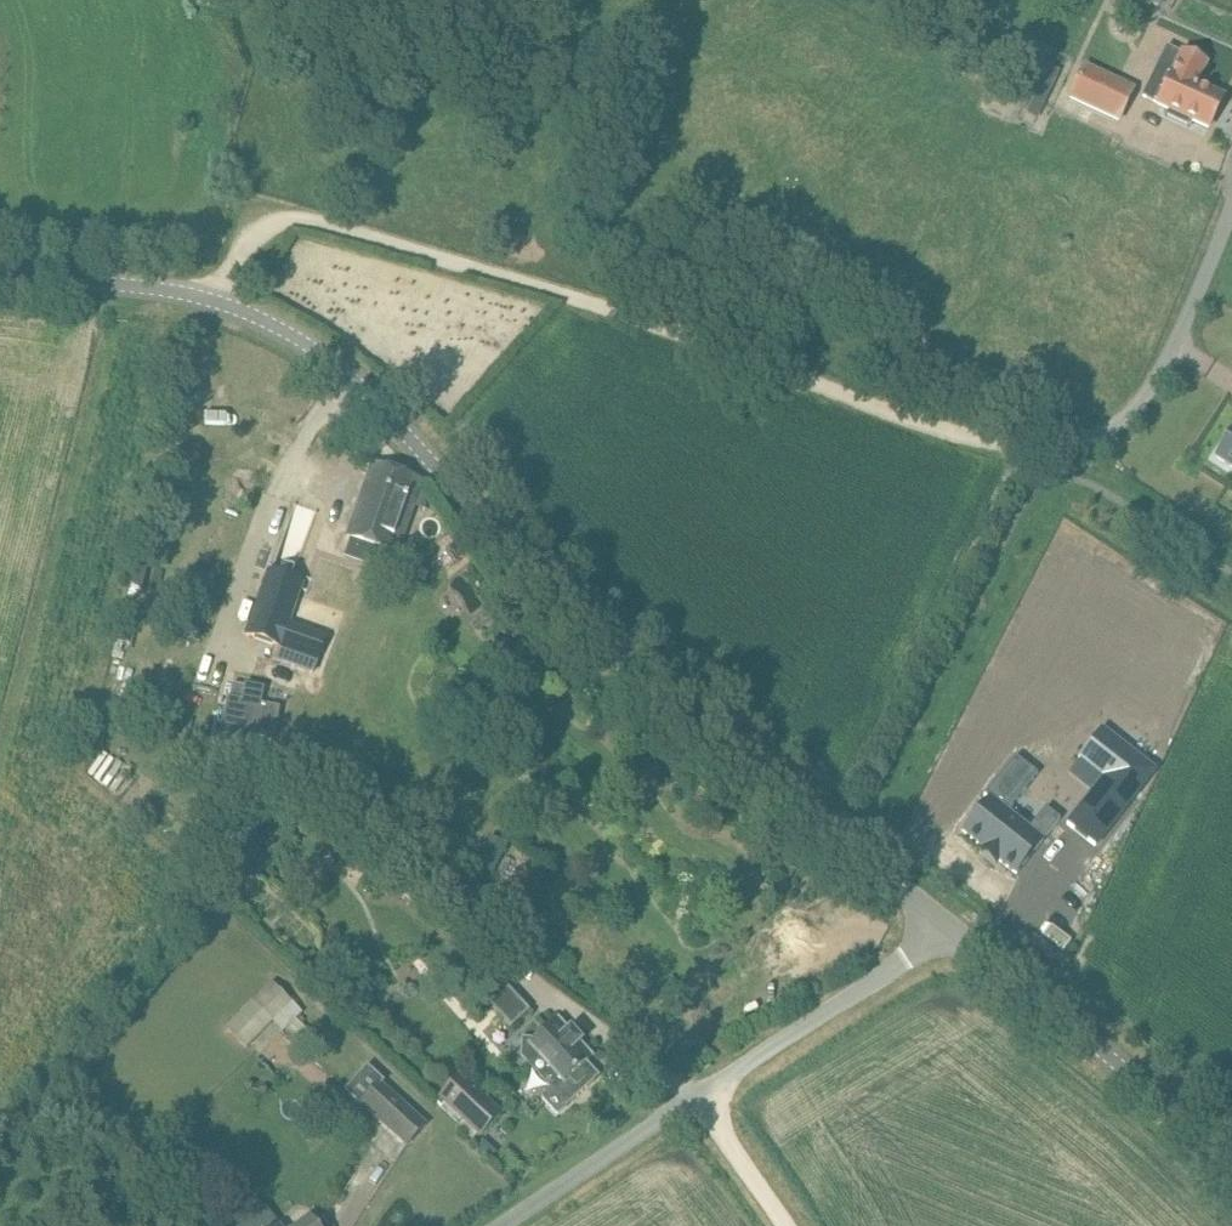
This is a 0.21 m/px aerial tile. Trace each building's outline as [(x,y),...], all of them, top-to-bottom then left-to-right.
[(1158,67),(1143,97),(1170,110),(1168,115),(1187,124),(1190,119),(1208,128),(1223,96),(1195,83),(1205,62),(1182,51),(1171,73),(1158,67)] [(1135,88),(1088,65),(1073,97),(1120,120),(1135,88)] [(1216,458),(1231,468),(1231,433),(1216,458)] [(376,464),(350,539),(390,552),(415,477),(376,464)] [(269,573),(247,636),(281,648),(282,648),(317,660),(325,637),(289,624),(302,587),(303,585),(269,573)] [(227,698),(218,745),(242,750),(246,732),(274,738),(280,708),(261,705),(265,688),(245,684),(241,701),(230,698),(227,698)] [(364,714),(361,718),(362,725),(367,729),(372,728),(376,724),(376,716),(371,714),(364,714)] [(1104,777),(1067,825),(1095,847),(1155,771),(1101,729),(1079,757),(1104,777)] [(988,800),(962,832),(1016,875),(1060,820),(1046,808),(1028,830),(1007,814),(1038,775),(1016,758),(984,797),(988,800)] [(490,836),(474,865),(492,875),(507,845),(490,836)] [(193,859),(198,864),(204,857),(199,852),(193,859)] [(428,898),(421,908),(434,918),(441,908),(428,898)] [(272,983),(252,1003),(272,1023),(284,1011),(293,1020),(302,1012),(272,983)] [(522,1039),(521,1055),(538,1056),(560,1080),(550,1089),(567,1107),(595,1081),(592,1078),(596,1075),(585,1064),(587,1062),(584,1059),(590,1054),(579,1042),(581,1041),(570,1030),(569,1031),(560,1021),(554,1026),(552,1024),(536,1039),(522,1039)] [(344,1092),(406,1148),(426,1126),(383,1084),(384,1082),(367,1067),(344,1092)] [(438,1099),(444,1104),(442,1107),(458,1122),(461,1119),(480,1137),(501,1116),(459,1076),(438,1099)] [(309,1218),(298,1225),(315,1225),(309,1218)]
